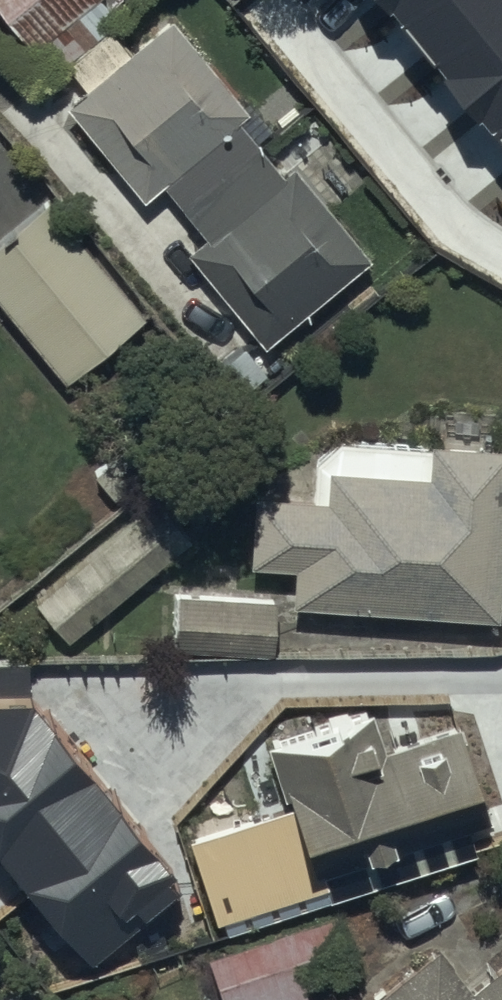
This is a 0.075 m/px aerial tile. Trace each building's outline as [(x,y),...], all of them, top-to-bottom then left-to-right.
[(31,38),(35,35),(52,58),(112,12),(103,0),(2,0),(31,38)] [(243,99),(166,6),(122,42),(105,22),(63,56),(82,79),(64,95),(141,187),(160,171),(203,223),(184,239),(263,334),(367,249),(290,156),(280,165),(233,108),(243,99)] [(460,79),(484,121),(469,129),(493,172),(459,191),(495,255),(501,251),(501,55),(460,79)] [(46,189),(14,214),(16,217),(0,230),(0,293),(64,372),(143,308),(46,189)] [(501,496),(501,434),(340,429),(312,449),(311,485),(252,483),(249,550),(288,552),(285,639),(368,643),(369,607),(427,609),(428,599),(498,602),(501,496)] [(67,631),(188,530),(150,485),(47,571),(53,579),(36,594),(67,631)] [(271,588),(173,586),(172,648),(275,650),(276,612),(270,612),(271,588)] [(368,699),(263,732),(283,795),(187,826),(213,905),(321,870),(319,862),(490,808),(459,710),(379,736),(368,699)] [(156,712),(64,741),(91,828),(184,799),(156,712)] [(122,913),(43,939),(55,976),(134,950),(122,913)] [(471,973),(432,929),(350,999),(501,999),(501,946),(471,973)] [(224,991),(227,999),(308,999),(298,967),(224,991)]
